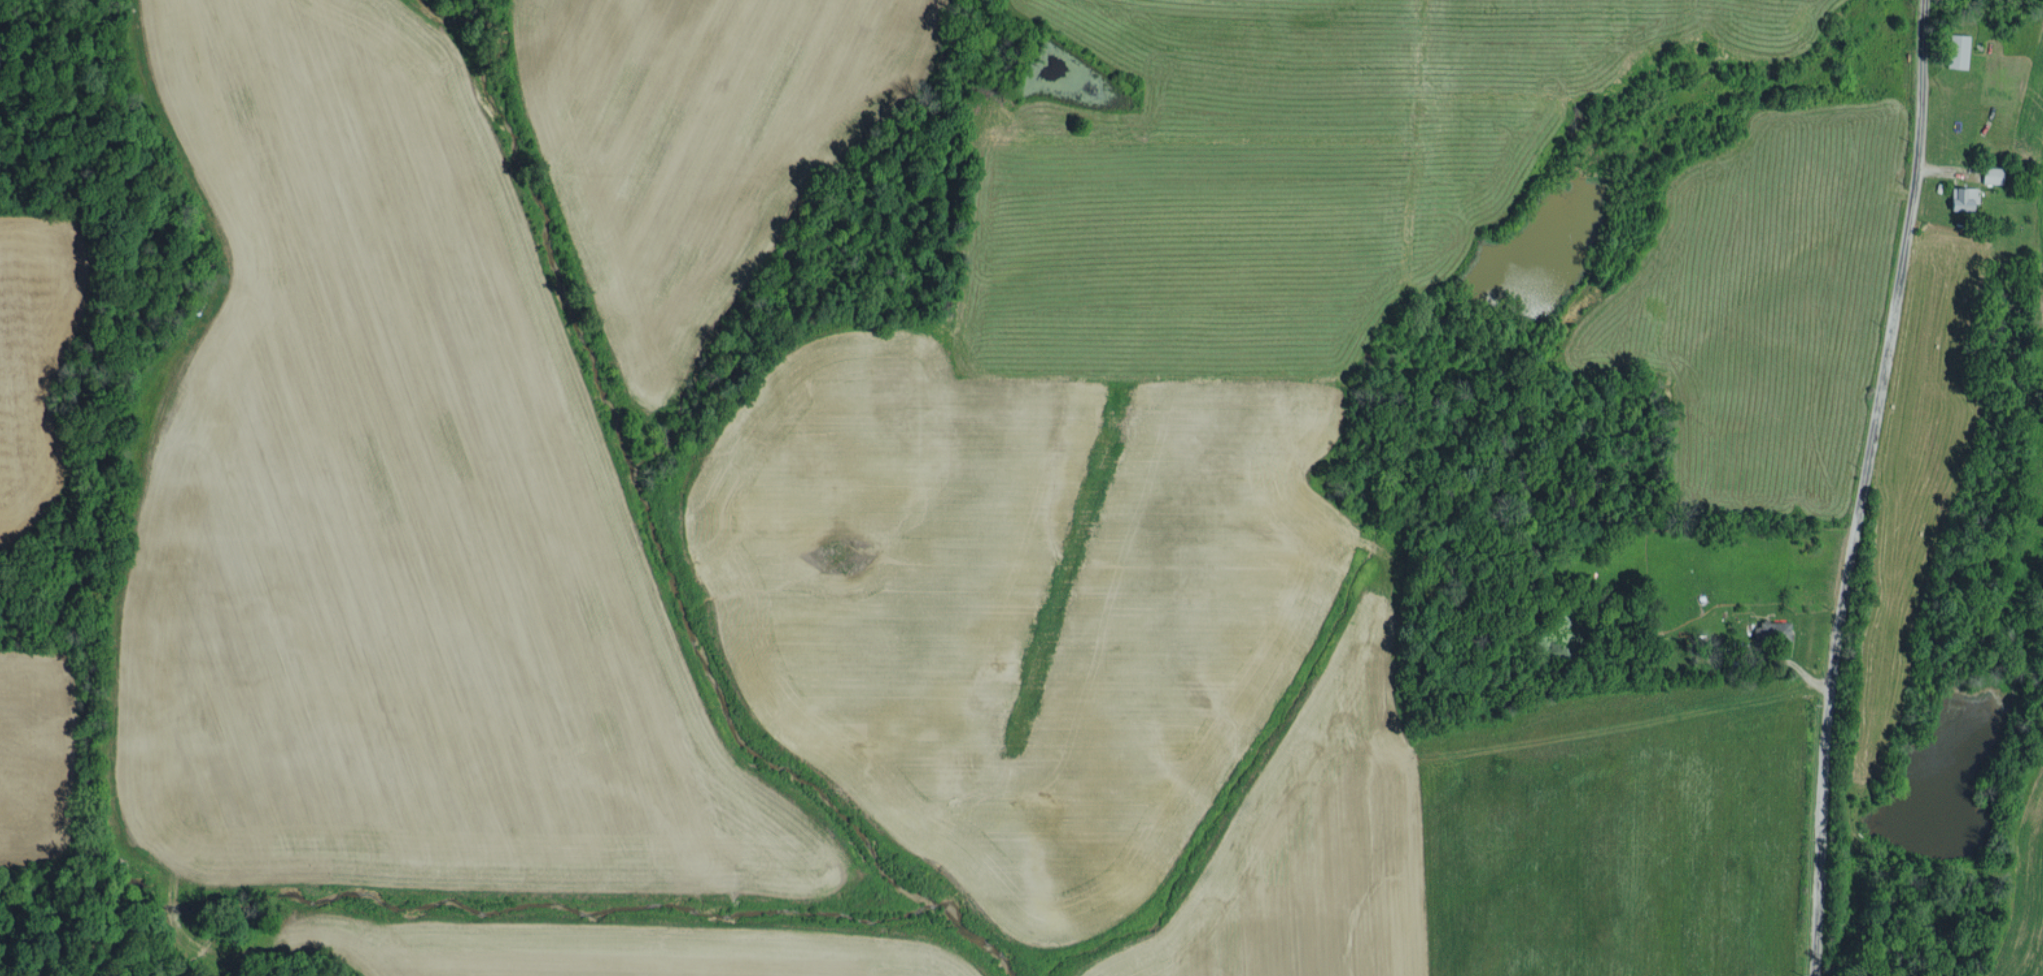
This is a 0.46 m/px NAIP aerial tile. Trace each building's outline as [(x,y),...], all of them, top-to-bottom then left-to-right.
[(1944,66),(1966,69),(1970,36),(1948,33),(1944,66)] [(2002,168),(1982,168),(1982,183),(2002,183),(2002,168)] [(1949,213),(1978,212),(1977,187),(1948,188),(1949,213)] [(1788,638),(1788,621),(1758,621),(1758,627),(1754,626),(1754,637),(1788,638)]
